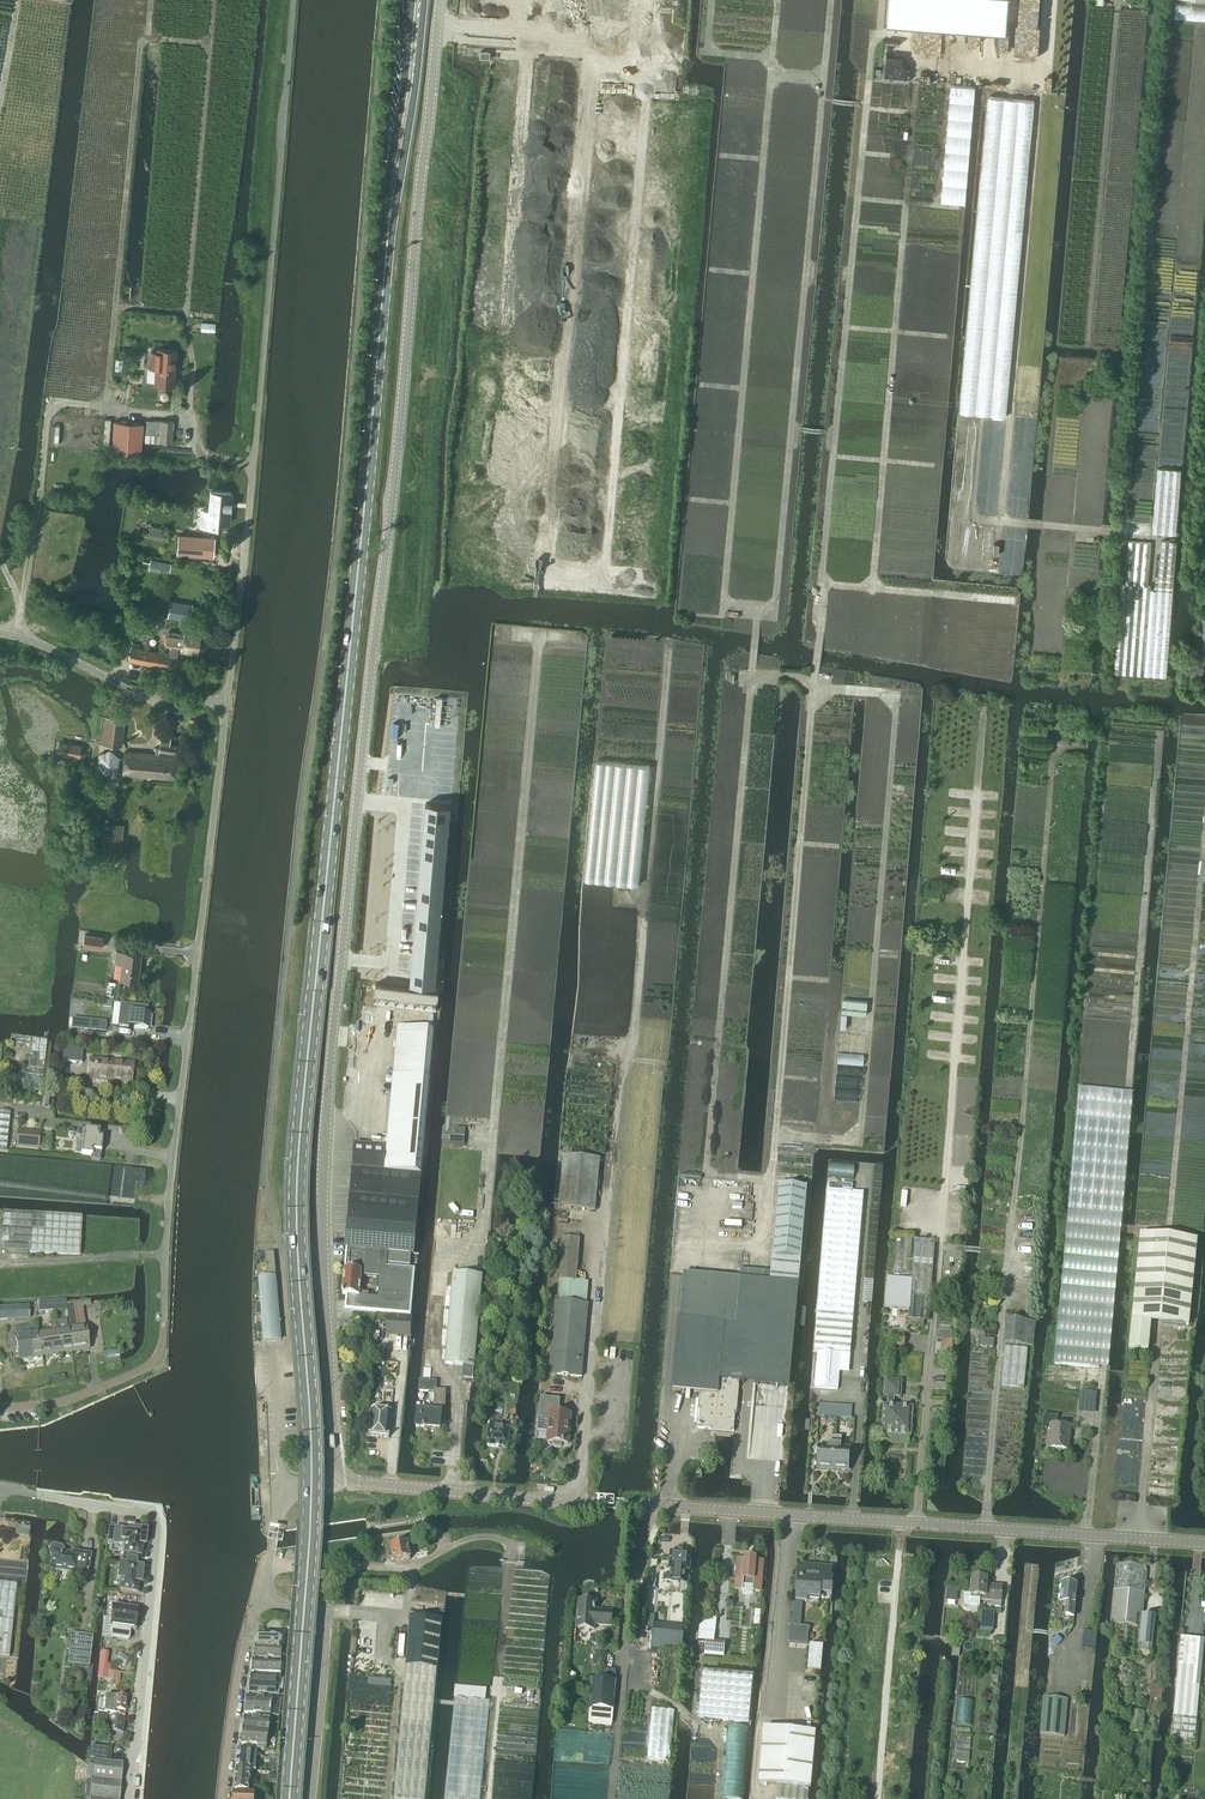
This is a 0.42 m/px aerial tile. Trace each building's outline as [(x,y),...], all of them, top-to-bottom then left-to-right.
[(886,24),(952,29),(953,18),(980,21),(984,21),(985,21),(995,22),(996,22),(1007,23),(1008,0),(888,0),(886,24)] [(951,85),(941,203),(965,205),(975,87),(951,85)] [(987,96),(959,412),(1005,416),(1033,101),(987,96)] [(201,323),(201,331),(214,332),(215,324),(201,323)] [(149,367),(155,367),(155,384),(174,385),(175,350),(156,349),(156,352),(149,351),(149,367)] [(145,433),(160,434),(161,420),(146,419),(145,433)] [(160,442),(172,443),(174,421),(162,420),(160,442)] [(113,451),(141,453),(143,423),(115,421),(113,451)] [(1158,468),(1153,532),(1176,534),(1181,470),(1158,468)] [(211,491),(209,511),(202,510),(200,524),(220,526),(221,522),(228,523),(231,493),(211,491)] [(150,526),(148,536),(167,541),(169,532),(161,531),(162,529),(150,526)] [(213,557),(214,538),(178,534),(176,554),(213,557)] [(1122,584),(1119,627),(1115,673),(1166,677),(1172,605),(1177,541),(1162,540),(1158,590),(1151,589),(1151,586),(1149,586),(1152,543),(1129,541),(1126,584),(1122,584)] [(150,560),(149,570),(168,573),(170,564),(150,560)] [(171,600),(168,618),(190,621),(193,604),(171,600)] [(169,655),(176,656),(178,647),(181,647),(180,651),(196,653),(200,629),(185,626),(183,635),(169,633),(165,635),(164,640),(166,645),(172,645),(169,655)] [(131,647),(128,661),(174,670),(177,656),(176,656),(170,655),(131,647)] [(101,744),(121,746),(124,720),(105,717),(101,744)] [(156,754),(125,752),(123,774),(173,778),(176,757),(159,755),(159,752),(177,753),(177,745),(169,743),(171,732),(162,731),(159,748),(156,748),(156,754)] [(57,754),(79,757),(81,745),(59,742),(57,754)] [(110,750),(99,754),(97,766),(107,774),(118,769),(120,757),(110,750)] [(597,761),(585,880),(638,885),(650,766),(597,761)] [(425,803),(424,816),(449,819),(450,805),(425,803)] [(424,816),(423,830),(448,832),(449,819),(424,816)] [(103,856),(120,858),(124,825),(106,823),(103,856)] [(423,830),(422,844),(447,846),(448,832),(423,830)] [(422,844),(421,858),(445,860),(447,846),(422,844)] [(421,858),(420,872),(444,874),(445,860),(421,858)] [(420,872),(418,886),(443,888),(444,874),(420,872)] [(418,886),(417,900),(442,902),(443,888),(418,886)] [(925,888),(924,899),(939,900),(939,889),(925,888)] [(417,900),(416,914),(441,916),(442,902),(417,900)] [(416,914),(415,928),(440,930),(441,916),(416,914)] [(415,928),(414,942),(438,944),(440,930),(415,928)] [(103,936),(84,934),(83,946),(102,948),(103,936)] [(414,942),(413,956),(437,958),(438,944),(414,942)] [(119,978),(137,981),(141,954),(116,950),(114,962),(121,963),(119,978)] [(413,956),(411,969),(436,972),(437,958),(413,956)] [(411,969),(410,983),(435,985),(436,972),(411,969)] [(376,983),(373,1005),(436,1012),(439,991),(376,983)] [(108,985),(106,998),(113,999),(115,986),(108,985)] [(121,1005),(118,1027),(148,1030),(149,1015),(147,1014),(148,1007),(121,1005)] [(849,1024),(865,1025),(866,1009),(850,1008),(849,1024)] [(72,1020),(72,1030),(105,1033),(106,1023),(72,1020)] [(401,1029),(397,1069),(431,1072),(435,1032),(401,1029)] [(20,1074),(19,1088),(42,1091),(47,1041),(31,1039),(27,1075),(20,1074)] [(82,1064),(83,1050),(63,1048),(62,1062),(82,1064)] [(87,1081),(131,1085),(134,1064),(89,1059),(87,1081)] [(397,1069),(394,1108),(427,1112),(431,1072),(397,1069)] [(390,1148),(386,1148),(387,1147),(355,1144),(353,1170),(421,1176),(427,1112),(394,1108),(390,1148)] [(6,1150),(10,1114),(0,1113),(0,1150),(6,1150)] [(464,1144),(465,1129),(455,1129),(454,1137),(450,1137),(450,1144),(464,1144)] [(91,1157),(90,1160),(90,1161),(100,1162),(102,1140),(99,1139),(99,1132),(78,1130),(77,1137),(83,1138),(81,1156),(91,1157)] [(18,1132),(17,1146),(38,1148),(40,1134),(18,1132)] [(595,1211),(600,1159),(563,1156),(559,1208),(595,1211)] [(411,1255),(414,1255),(421,1176),(353,1170),(346,1249),(347,1249),(345,1271),(343,1296),(349,1296),(348,1310),(409,1315),(414,1270),(386,1267),(387,1264),(410,1266),(411,1255)] [(683,1274),(679,1320),(673,1391),(701,1393),(698,1429),(734,1432),(738,1382),(789,1386),(798,1285),(807,1189),(778,1187),(769,1282),(683,1274)] [(826,1192),(814,1351),(817,1352),(815,1388),(838,1390),(840,1353),(850,1354),(863,1195),(826,1192)] [(36,1254),(79,1256),(82,1217),(3,1213),(0,1252),(36,1254)] [(1197,1240),(1140,1235),(1129,1349),(1148,1351),(1150,1322),(1188,1326),(1197,1240)] [(548,1374),(582,1377),(588,1305),(586,1305),(588,1282),(576,1281),(580,1240),(563,1239),(557,1303),(554,1302),(548,1374)] [(912,1242),(896,1240),(893,1276),(909,1277),(912,1242)] [(1108,1369),(1115,1292),(1120,1247),(1065,1241),(1054,1364),(1108,1369)] [(915,1242),(908,1326),(923,1327),(925,1300),(930,1301),(935,1243),(915,1242)] [(463,1377),(473,1378),(482,1276),(453,1273),(445,1364),(464,1365),(463,1377)] [(909,1298),(911,1280),(888,1278),(886,1308),(909,1310),(909,1298)] [(498,1306),(497,1313),(507,1314),(508,1299),(499,1299),(498,1306)] [(70,1329),(68,1329),(71,1352),(88,1350),(83,1314),(81,1303),(67,1306),(70,1329)] [(64,1304),(53,1305),(54,1312),(65,1312),(64,1304)] [(53,1305),(38,1306),(39,1313),(54,1312),(53,1305)] [(29,1307),(7,1308),(7,1309),(7,1319),(29,1318),(29,1307)] [(386,1337),(411,1339),(412,1319),(388,1317),(386,1337)] [(1025,1321),(1006,1320),(1004,1344),(1024,1345),(1025,1321)] [(56,1322),(57,1330),(60,1354),(71,1352),(68,1329),(67,1321),(56,1322)] [(938,1322),(936,1340),(950,1341),(952,1323),(938,1322)] [(21,1328),(15,1329),(16,1337),(15,1337),(19,1360),(25,1359),(31,1358),(32,1358),(42,1357),(39,1333),(37,1325),(27,1327),(21,1328)] [(39,1333),(42,1356),(60,1354),(57,1330),(39,1333)] [(891,1333),(890,1346),(903,1347),(904,1333),(891,1333)] [(371,1341),(370,1351),(376,1352),(377,1342),(379,1342),(379,1337),(371,1336),(371,1341)] [(497,1336),(496,1343),(498,1344),(500,1345),(504,1345),(505,1344),(507,1344),(508,1337),(499,1337),(497,1336)] [(995,1341),(981,1339),(980,1348),(994,1349),(995,1341)] [(1027,1349),(1004,1347),(1000,1386),(1024,1388),(1027,1349)] [(1058,1377),(1059,1367),(1051,1366),(1050,1376),(1058,1377)] [(434,1412),(418,1411),(416,1427),(423,1428),(423,1429),(425,1429),(425,1428),(440,1430),(441,1420),(444,1420),(445,1391),(437,1391),(437,1382),(419,1381),(418,1393),(435,1394),(434,1412)] [(883,1406),(882,1435),(910,1437),(912,1408),(893,1407),(894,1397),(900,1397),(901,1382),(885,1381),(884,1396),(888,1397),(887,1406),(883,1406)] [(568,1445),(571,1416),(559,1415),(560,1400),(541,1398),(539,1419),(550,1420),(548,1443),(554,1443),(553,1446),(555,1448),(560,1449),(562,1447),(562,1444),(568,1445)] [(821,1416),(836,1417),(837,1405),(822,1404),(821,1416)] [(837,1405),(836,1417),(851,1418),(852,1406),(837,1405)] [(391,1412),(372,1410),(369,1436),(389,1438),(391,1412)] [(1049,1449),(1067,1451),(1069,1426),(1057,1425),(1058,1416),(1043,1415),(1042,1429),(1050,1430),(1049,1449)] [(501,1428),(502,1422),(490,1421),(487,1446),(508,1448),(510,1429),(501,1428)] [(817,1468),(832,1469),(835,1437),(829,1437),(828,1448),(818,1447),(817,1468)] [(835,1437),(832,1469),(849,1470),(850,1449),(840,1449),(841,1437),(835,1437)] [(16,1525),(15,1535),(30,1537),(31,1527),(16,1525)] [(115,1531),(113,1545),(125,1546),(124,1554),(140,1556),(141,1546),(144,1546),(146,1532),(129,1530),(129,1532),(115,1531)] [(407,1542),(405,1543),(405,1540),(397,1542),(397,1544),(391,1545),(394,1562),(410,1560),(407,1542)] [(57,1573),(62,1572),(74,1574),(73,1577),(86,1579),(90,1556),(77,1553),(77,1556),(63,1553),(63,1551),(61,1548),(53,1547),(50,1549),(50,1553),(52,1557),(50,1570),(52,1571),(57,1573)] [(670,1553),(669,1569),(673,1570),(672,1582),(683,1583),(684,1571),(689,1571),(691,1555),(670,1553)] [(140,1556),(124,1554),(120,1592),(136,1593),(137,1583),(140,1583),(142,1569),(137,1568),(138,1556),(140,1556)] [(737,1560),(735,1590),(743,1591),(743,1587),(753,1588),(752,1592),(761,1592),(763,1562),(756,1561),(753,1561),(753,1563),(748,1562),(748,1561),(745,1560),(737,1560)] [(1116,1565),(1110,1625),(1140,1628),(1138,1648),(1152,1649),(1155,1619),(1142,1617),(1147,1572),(1143,1568),(1116,1565)] [(807,1598),(820,1600),(821,1595),(831,1596),(832,1581),(830,1580),(831,1569),(799,1566),(796,1601),(806,1602),(807,1598)] [(964,1595),(964,1600),(964,1602),(965,1604),(967,1606),(970,1607),(979,1607),(980,1601),(1001,1602),(1002,1587),(986,1586),(987,1579),(972,1578),(970,1595),(964,1595)] [(17,1585),(0,1583),(0,1656),(9,1657),(12,1621),(13,1621),(17,1585)] [(1061,1585),(1059,1604),(1066,1605),(1065,1619),(1073,1620),(1077,1586),(1061,1585)] [(948,1599),(959,1600),(960,1592),(948,1591),(948,1599)] [(136,1599),(125,1598),(124,1605),(135,1606),(136,1599)] [(596,1611),(596,1602),(592,1602),(591,1600),(589,1599),(587,1598),(584,1599),(583,1601),(579,1601),(576,1628),(594,1630),(594,1625),(611,1626),(612,1612),(596,1611)] [(111,1608),(110,1619),(137,1621),(138,1611),(111,1608)] [(980,1611),(979,1632),(993,1633),(994,1612),(980,1611)] [(644,1615),(642,1629),(653,1630),(682,1633),(682,1626),(654,1624),(654,1616),(644,1615)] [(129,1640),(130,1630),(136,1631),(137,1621),(110,1619),(109,1628),(111,1629),(110,1638),(129,1640)] [(788,1643),(797,1644),(807,1645),(808,1628),(789,1626),(788,1643)] [(1081,1647),(1095,1648),(1097,1633),(1083,1631),(1081,1647)] [(71,1634),(67,1665),(88,1668),(92,1636),(71,1634)] [(256,1636),(255,1647),(281,1649),(281,1638),(256,1636)] [(1056,1636),(1051,1642),(1056,1647),(1061,1640),(1056,1636)] [(1174,1716),(1172,1736),(1172,1739),(1194,1741),(1197,1708),(1203,1641),(1181,1638),(1174,1716)] [(705,1642),(704,1656),(724,1658),(725,1643),(714,1642),(706,1641),(705,1642)] [(807,1670),(820,1671),(822,1645),(809,1644),(807,1670)] [(252,1659),(280,1661),(281,1649),(255,1647),(254,1647),(252,1659)] [(596,1651),(595,1667),(606,1668),(607,1652),(596,1651)] [(250,1673),(279,1675),(280,1663),(252,1661),(250,1673)] [(395,1798),(426,1798),(437,1670),(406,1668),(395,1798)] [(702,1671),(698,1718),(736,1721),(736,1727),(749,1729),(749,1723),(748,1722),(752,1676),(702,1671)] [(109,1672),(108,1679),(119,1680),(120,1673),(109,1672)] [(247,1695),(277,1697),(278,1678),(249,1675),(247,1695)] [(368,1686),(390,1688),(391,1681),(368,1679),(368,1686)] [(592,1680),(590,1709),(614,1711),(616,1682),(592,1680)] [(1151,1685),(1148,1713),(1159,1714),(1162,1686),(1151,1685)] [(455,1686),(454,1699),(485,1702),(486,1689),(455,1686)] [(116,1711),(125,1712),(127,1698),(103,1695),(103,1699),(106,1699),(104,1713),(115,1714),(116,1711)] [(1043,1697),(1040,1735),(1064,1737),(1068,1700),(1043,1697)] [(243,1714),(261,1716),(270,1717),(269,1716),(271,1700),(245,1698),(243,1714)] [(446,1798),(480,1798),(489,1704),(485,1704),(485,1702),(456,1699),(446,1798)] [(651,1709),(646,1759),(669,1761),(674,1711),(651,1709)] [(1132,1713),(1130,1732),(1142,1732),(1144,1714),(1132,1713)] [(93,1724),(105,1726),(104,1731),(123,1734),(125,1718),(95,1714),(93,1724)] [(244,1728),(244,1731),(268,1734),(270,1717),(261,1716),(260,1719),(245,1717),(245,1719),(242,1720),(242,1726),(244,1728)] [(777,1786),(808,1789),(811,1789),(816,1735),(763,1730),(758,1785),(777,1786)] [(240,1742),(242,1743),(242,1745),(258,1746),(258,1750),(267,1751),(268,1734),(244,1731),(243,1735),(241,1735),(240,1742)] [(238,1750),(236,1770),(250,1772),(252,1751),(238,1750)] [(124,1762),(93,1760),(90,1798),(120,1798),(124,1762)] [(249,1791),(250,1772),(236,1770),(235,1790),(249,1791)] [(776,1798),(807,1798),(808,1789),(777,1786),(776,1798)]
